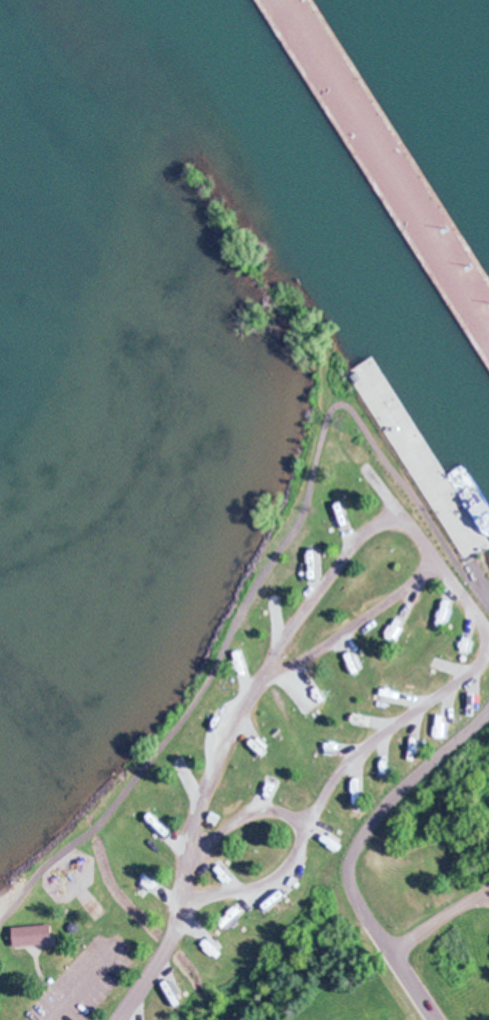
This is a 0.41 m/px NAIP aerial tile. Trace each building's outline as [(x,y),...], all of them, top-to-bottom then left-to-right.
[(320,543),(309,543),(309,566),(320,566),(320,543)] [(274,592),(277,618),(285,618),(282,591),(274,592)] [(50,925),(51,943),(15,946),(14,928),(50,925)]
